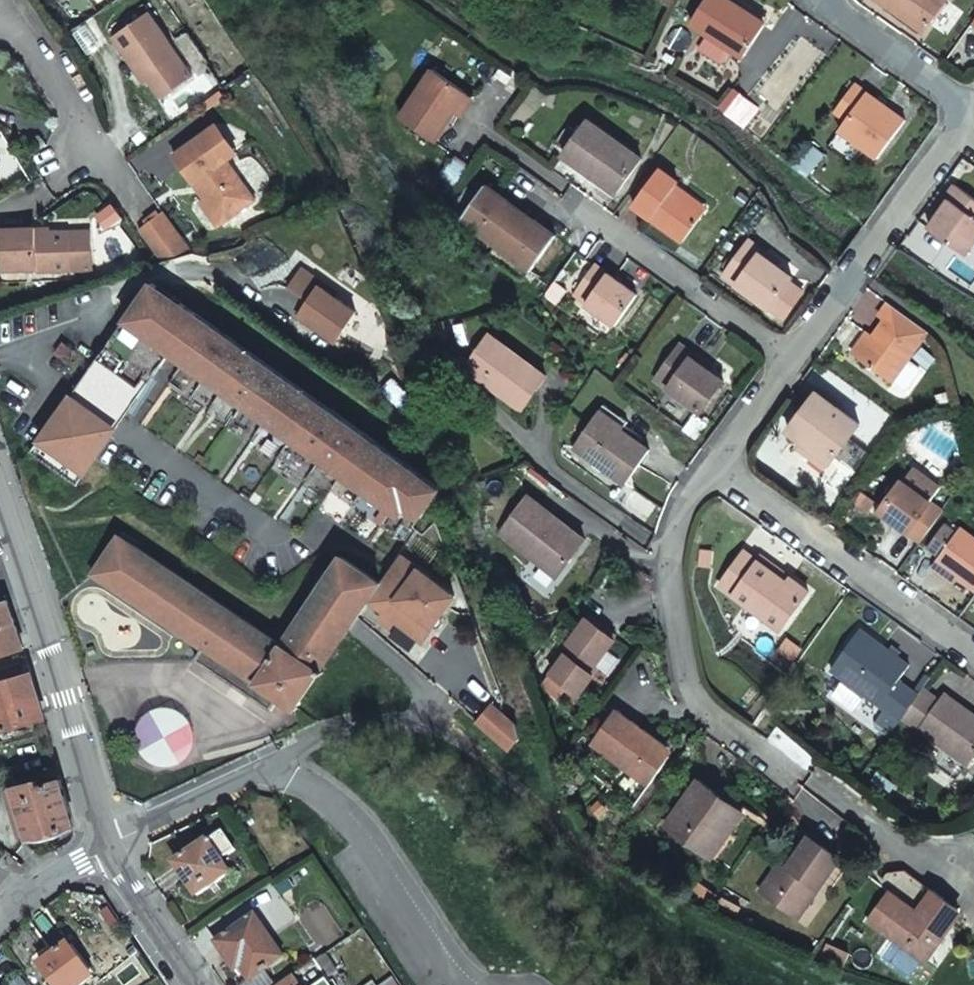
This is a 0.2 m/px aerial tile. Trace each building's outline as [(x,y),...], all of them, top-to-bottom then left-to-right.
[(692,18),(743,54),(765,21),(735,0),(704,0),(692,18)] [(924,25),(943,0),(891,0),(924,25)] [(192,73),(148,10),(111,36),(136,71),(141,68),(148,78),(160,95),(192,73)] [(404,112),(441,139),(462,109),(475,90),(440,65),(404,112)] [(148,78),(141,68),(136,71),(143,81),(148,78)] [(854,77),(834,105),(846,114),(838,123),(877,151),(904,113),(854,77)] [(468,113),(482,95),(475,90),(462,109),(468,113)] [(723,108),(734,116),(746,99),(735,91),(723,108)] [(568,151),(599,173),(602,169),(624,185),(645,155),(593,116),(568,151)] [(217,122),(207,129),(227,157),(236,150),(217,122)] [(227,157),(207,129),(173,153),(193,182),(197,179),(206,191),(225,218),(254,198),(226,158),(227,157)] [(443,173),(458,185),(473,163),(459,152),(443,173)] [(686,239),(706,211),(675,188),(679,182),(682,179),(662,165),(636,201),(686,239)] [(602,169),(599,173),(621,190),(624,185),(602,169)] [(206,191),(197,179),(193,182),(202,194),(206,191)] [(534,266),(561,230),(538,213),(530,225),(505,206),(513,195),(491,179),(464,215),(534,266)] [(675,188),(706,211),(711,205),(679,182),(675,188)] [(927,228),(963,253),(973,237),(973,199),(952,183),(943,197),(946,200),(927,228)] [(161,210),(137,227),(159,259),(188,248),(161,210)] [(35,227),(1,227),(2,268),(35,267),(36,270),(71,269),(69,229),(36,230),(35,227)] [(91,229),(69,229),(71,269),(92,267),(91,229)] [(752,237),(727,271),(772,305),(795,275),(764,252),(766,247),(752,237)] [(641,290),(600,261),(582,283),(578,289),(591,298),(619,320),(641,290)] [(154,277),(126,316),(151,333),(171,348),(399,512),(405,504),(422,516),(444,486),(154,277)] [(320,282),(284,334),(321,360),(357,308),(320,282)] [(894,374),(930,323),(932,322),(892,294),(882,308),(887,311),(875,327),(875,328),(859,349),(894,374)] [(126,316),(79,381),(103,399),(151,333),(126,316)] [(875,328),(875,327),(870,324),(854,346),(859,349),(875,328)] [(494,329),(475,355),(501,375),(496,381),(528,404),(552,371),(494,329)] [(79,381),(64,401),(109,434),(171,348),(151,333),(103,399),(79,381)] [(683,337),(657,372),(703,406),(726,376),(694,352),(697,347),(683,337)] [(815,386),(788,426),(831,456),(858,418),(815,386)] [(606,399),(599,408),(625,426),(631,417),(606,399)] [(64,401),(33,446),(77,478),(109,434),(64,401)] [(625,426),(599,408),(575,442),(627,480),(652,445),(625,426)] [(909,461),(900,473),(942,503),(951,491),(909,461)] [(879,503),(920,534),(942,503),(900,473),(879,503)] [(530,488),(501,525),(532,549),(535,545),(560,565),(585,532),(530,488)] [(973,580),(973,529),(957,517),(954,522),(941,513),(923,537),(936,546),(933,550),(953,565),(973,580)] [(370,600),(383,583),(345,554),(281,640),(120,522),(93,559),(199,638),(191,648),(257,695),(265,686),(273,692),(295,708),(320,672),(324,666),(370,600)] [(788,576),(759,554),(746,545),(721,578),(782,623),(810,583),(793,571),(788,576)] [(762,549),(759,554),(788,576),(793,571),(762,549)] [(949,571),(953,565),(933,550),(929,556),(949,571)] [(383,583),(370,600),(426,639),(435,624),(438,626),(443,626),(446,621),(444,617),(442,615),(457,595),(403,555),(383,583)] [(0,602),(0,654),(22,647),(6,600),(0,602)] [(617,629),(589,607),(563,640),(567,644),(552,663),(579,685),(595,664),(592,661),(617,629)] [(875,712),(889,723),(900,706),(915,685),(894,670),(905,654),(857,620),(829,660),(883,700),(875,712)] [(44,716),(30,668),(0,677),(0,730),(44,716)] [(900,706),(965,753),(973,741),(973,705),(942,683),(938,689),(921,677),(915,685),(900,706)] [(266,701),(273,692),(265,686),(257,695),(266,701)] [(594,734),(650,776),(672,746),(648,728),(652,723),(619,699),(594,734)] [(523,721),(496,701),(480,721),(518,750),(528,735),(523,721)] [(199,762),(196,710),(140,714),(144,766),(199,762)] [(30,836),(75,823),(58,764),(43,769),(43,773),(14,782),(30,836)] [(668,815),(706,842),(727,814),(733,818),(745,800),(701,769),(668,815)] [(727,814),(706,842),(712,847),(733,818),(727,814)] [(762,880),(792,902),(812,872),(819,877),(840,847),(809,825),(789,855),(783,850),(762,880)] [(210,840),(177,862),(199,894),(232,871),(220,854),(229,848),(220,836),(212,842),(210,840)] [(870,909),(921,945),(934,925),(939,929),(959,901),(958,892),(934,876),(933,877),(905,857),(888,861),(880,873),(890,881),(870,909)] [(812,872),(792,902),(799,907),(819,877),(812,872)] [(286,956),(258,914),(218,942),(233,963),(239,959),(252,978),(286,956)] [(934,925),(921,945),(926,948),(939,929),(934,925)] [(43,964),(58,984),(80,984),(93,975),(70,943),(43,964)]
